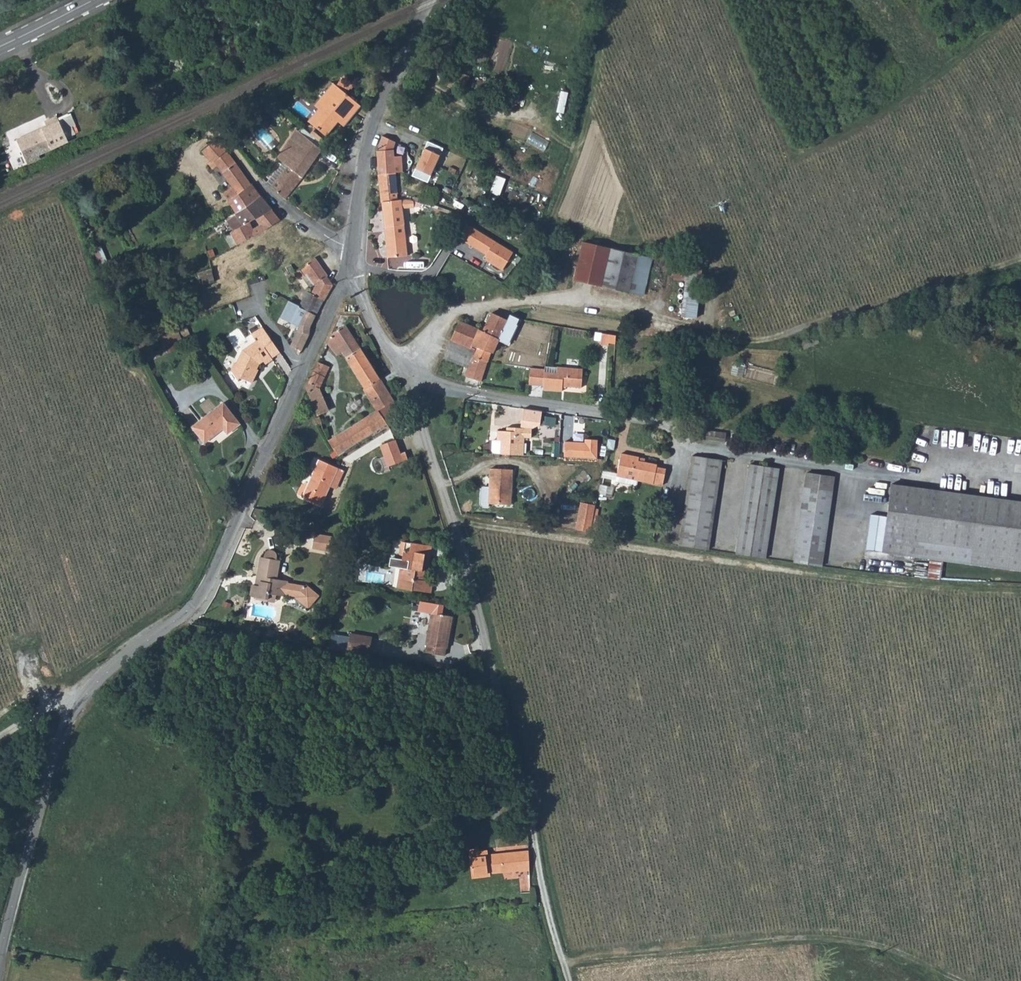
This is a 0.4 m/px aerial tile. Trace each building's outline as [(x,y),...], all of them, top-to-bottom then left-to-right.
[(318,109),(311,118),(318,124),(315,129),(323,136),(336,121),(343,126),(353,114),(342,105),(348,97),(333,84),(314,106),(318,109)] [(348,97),(342,105),(353,114),(359,107),(348,97)] [(68,141),(57,117),(45,122),(47,127),(16,142),(28,164),(40,158),(39,155),(68,141)] [(311,118),(307,122),(315,129),(318,124),(311,118)] [(281,164),(267,184),(284,201),(303,177),(320,151),(296,131),(276,159),(281,164)] [(378,152),(377,152),(378,176),(395,174),(402,173),(400,157),(392,157),(393,151),(394,143),(380,137),(377,150),(379,150),(378,152)] [(216,168),(232,188),(245,176),(229,154),(218,139),(202,150),(211,161),(207,164),(212,171),(216,168)] [(441,148),(425,141),(411,178),(426,186),(441,148)] [(395,174),(378,176),(380,201),(401,200),(405,200),(405,194),(397,194),(395,174)] [(232,188),(224,194),(229,202),(233,199),(234,205),(238,211),(246,206),(260,196),(251,185),(245,176),(232,188)] [(271,210),(260,196),(246,206),(238,211),(233,214),(234,216),(227,221),(234,232),(257,220),(271,210)] [(380,201),(386,258),(406,258),(406,241),(402,210),(413,209),(413,202),(405,200),(401,200),(380,201)] [(234,232),(227,236),(236,246),(253,237),(265,229),(280,221),(271,210),(257,220),(234,232)] [(463,221),(457,219),(449,232),(457,237),(461,232),(466,223),(463,221)] [(280,221),(265,229),(274,240),(279,237),(289,251),(301,267),(315,258),(293,227),(288,230),(280,221)] [(488,237),(466,223),(461,232),(462,240),(472,247),(480,234),(487,239),(488,237)] [(493,240),(488,237),(487,239),(480,234),(472,247),(484,254),(493,240)] [(512,252),(493,240),(484,254),(484,255),(485,260),(501,270),(512,252)] [(574,281),(600,288),(609,250),(582,243),(574,281)] [(101,245),(93,248),(99,261),(106,258),(101,245)] [(609,250),(600,288),(626,294),(635,255),(609,250)] [(635,255),(626,294),(642,298),(651,260),(635,255)] [(689,256),(688,264),(702,265),(702,257),(689,256)] [(301,267),(296,271),(300,276),(301,275),(307,283),(317,284),(327,276),(315,258),(301,267)] [(210,270),(197,274),(200,286),(214,282),(210,270)] [(317,284),(311,294),(324,301),(332,287),(333,285),(327,276),(317,284)] [(659,290),(656,300),(695,309),(698,299),(659,290)] [(301,306),(317,314),(324,301),(311,294),(308,292),(301,306)] [(301,306),(292,301),(284,316),(300,324),(299,329),(291,346),(301,351),(308,336),(311,327),(317,314),(301,306)] [(458,323),(442,359),(468,369),(472,358),(486,362),(490,353),(492,354),(497,342),(509,348),(520,323),(509,318),(507,322),(493,313),(485,327),(482,333),(458,323)] [(331,332),(326,342),(335,354),(341,352),(364,388),(362,390),(375,410),(328,438),(336,455),(387,425),(385,422),(378,410),(393,402),(379,379),(344,326),(331,332)] [(235,365),(232,372),(239,382),(242,381),(253,385),(257,375),(255,374),(260,363),(263,362),(265,365),(272,360),(271,359),(280,353),(273,343),(263,327),(249,336),(254,343),(244,350),(237,365),(235,365)] [(614,337),(599,334),(597,347),(605,348),(606,343),(613,346),(614,337)] [(468,369),(465,377),(478,382),(486,362),(472,358),(468,369)] [(500,359),(499,364),(521,367),(522,363),(500,359)] [(317,361),(305,390),(314,385),(316,387),(317,386),(328,366),(317,361)] [(521,367),(499,364),(499,373),(519,376),(521,367)] [(531,369),(530,384),(544,384),(544,388),(564,389),(564,384),(582,386),(584,370),(546,367),(545,369),(531,369)] [(314,385),(305,390),(316,412),(326,407),(316,387),(314,385)] [(224,401),(188,429),(200,444),(222,427),(227,433),(240,422),(224,401)] [(385,422),(397,414),(393,402),(378,410),(385,422)] [(538,412),(520,410),(518,421),(537,424),(538,417),(538,412)] [(319,415),(318,415),(312,419),(316,425),(323,421),(319,415)] [(538,417),(537,424),(537,426),(551,428),(552,419),(538,417)] [(487,453),(495,454),(518,455),(519,437),(527,438),(527,428),(503,426),(502,430),(492,429),(491,440),(487,440),(487,453)] [(710,430),(700,429),(699,439),(723,443),(724,433),(710,430)] [(393,439),(380,444),(387,464),(406,457),(404,451),(399,453),(393,439)] [(565,442),(564,458),(597,460),(599,442),(585,440),(585,444),(565,442)] [(615,474),(614,481),(636,485),(634,481),(660,485),(662,470),(655,469),(654,465),(635,461),(634,458),(618,455),(615,474)] [(691,457),(678,545),(707,549),(720,462),(691,457)] [(320,504),(328,486),(336,468),(317,459),(299,496),(320,504)] [(749,466),(734,553),(751,556),(763,557),(777,470),(749,466)] [(336,468),(328,486),(335,488),(343,470),(336,468)] [(491,488),(487,487),(479,487),(477,490),(476,502),(479,505),(486,506),(486,502),(508,504),(511,469),(488,468),(488,476),(492,476),(491,488)] [(599,471),(595,496),(610,498),(614,481),(615,474),(599,471)] [(805,474),(792,561),(821,566),(834,478),(805,474)] [(891,486),(886,517),(868,515),(864,551),(1020,572),(1020,504),(891,486)] [(577,504),(573,530),(589,532),(592,509),(593,506),(577,504)] [(592,509),(589,532),(593,533),(597,510),(592,509)] [(312,539),(310,556),(326,558),(329,541),(312,539)] [(397,588),(419,592),(420,581),(422,566),(427,566),(430,542),(410,539),(410,541),(400,539),(397,556),(390,555),(389,564),(400,566),(397,588)] [(259,583),(255,583),(252,582),(251,594),(266,596),(267,591),(276,592),(285,593),(286,591),(298,593),(298,595),(306,601),(316,587),(307,581),(305,583),(292,581),(276,578),(279,558),(276,558),(277,552),(275,548),(272,547),(269,547),(265,547),(264,551),(263,556),(259,555),(257,571),(260,572),(259,583)] [(420,581),(419,592),(434,594),(436,583),(420,581)] [(267,591),(266,596),(266,600),(275,601),(276,592),(267,591)] [(448,627),(444,627),(446,614),(428,611),(424,643),(426,644),(425,651),(441,654),(442,647),(445,647),(448,627)] [(348,632),(346,646),(368,650),(371,636),(348,632)] [(329,636),(328,645),(336,646),(337,637),(329,636)] [(485,847),(467,850),(467,856),(474,855),(474,853),(478,849),(479,852),(486,851),(485,847)] [(474,855),(467,856),(469,874),(476,874),(477,876),(489,875),(489,872),(528,869),(527,851),(486,855),(486,851),(479,852),(478,849),(474,853),(474,855)]
